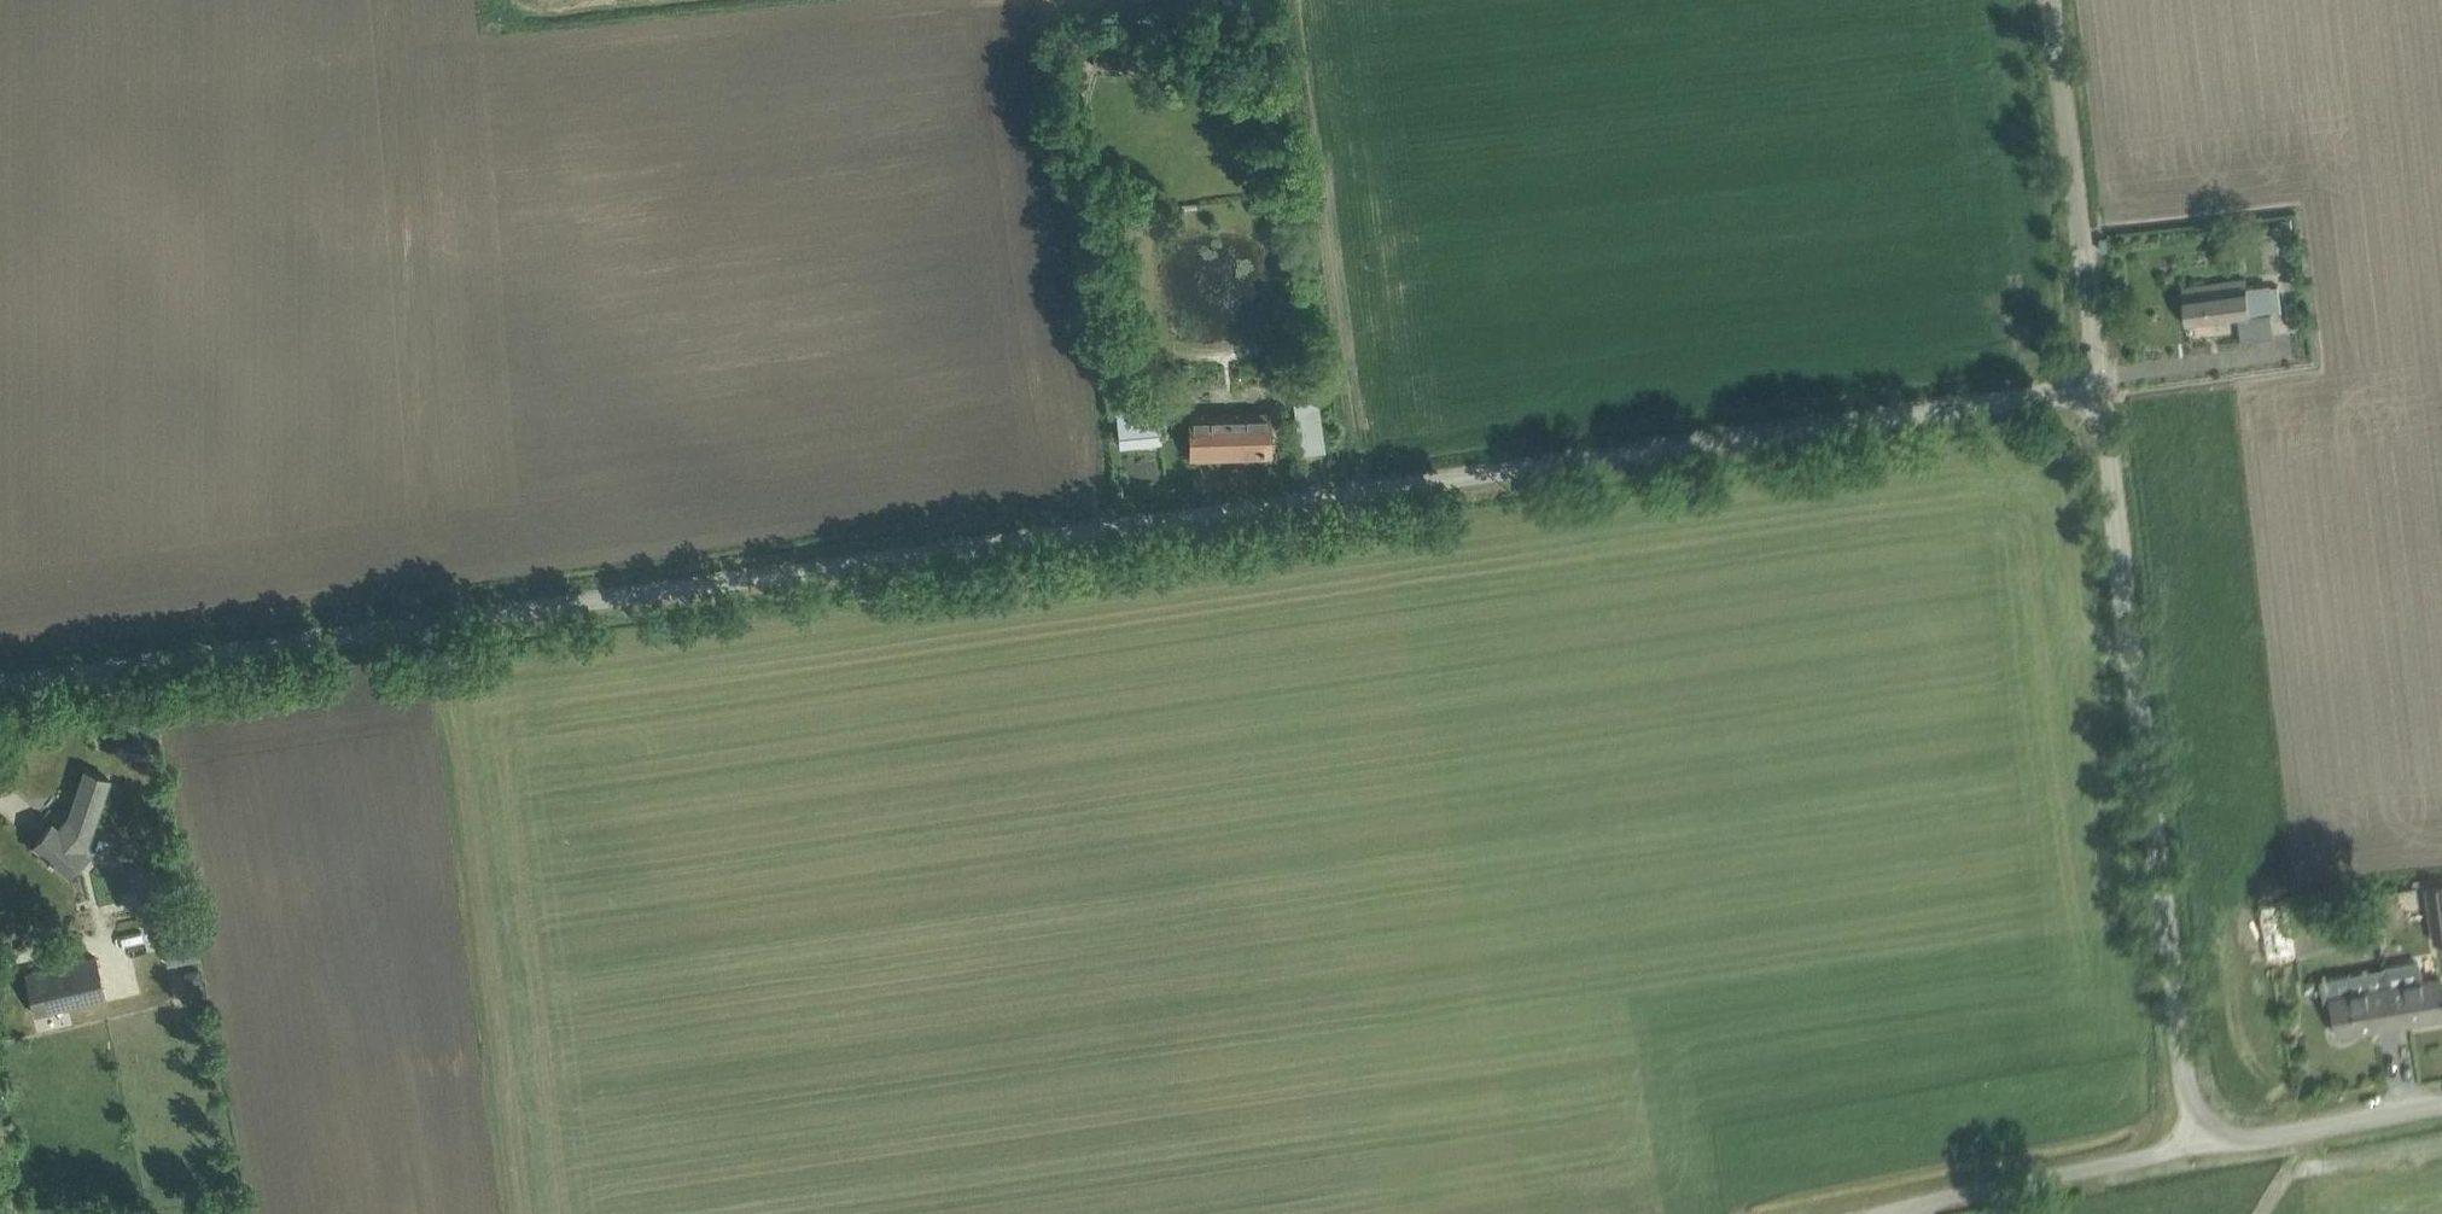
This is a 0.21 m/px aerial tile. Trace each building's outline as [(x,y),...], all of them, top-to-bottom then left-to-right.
[(2205,285),(2181,288),(2186,324),(2210,322),(2237,318),(2271,314),(2271,313),(2274,313),(2270,285),(2246,288),(2245,280),(2205,285)] [(1317,398),(1293,402),(1298,430),(1322,427),(1317,398)] [(1120,445),(1146,443),(1162,442),(1158,399),(1116,403),(1120,445)] [(1270,454),(1268,415),(1226,416),(1226,415),(1190,417),(1192,455),(1270,454)] [(84,849),(101,800),(109,777),(86,769),(70,815),(59,828),(52,822),(35,842),(49,855),(47,857),(52,861),(54,859),(70,872),(87,851),(84,849)] [(2441,917),(2441,884),(2426,886),(2430,918),(2441,917)] [(2335,911),(2323,913),(2299,917),(2304,945),(2340,939),(2335,911)] [(36,1011),(59,1005),(107,995),(98,957),(27,973),(36,1011)] [(2420,961),(2385,967),(2395,1025),(2441,1017),(2441,983),(2441,976),(2424,980),(2420,961)] [(200,967),(184,970),(186,979),(194,984),(202,982),(200,967)] [(2395,1025),(2385,967),(2320,979),(2324,999),(2332,998),(2340,1034),(2395,1025)]
